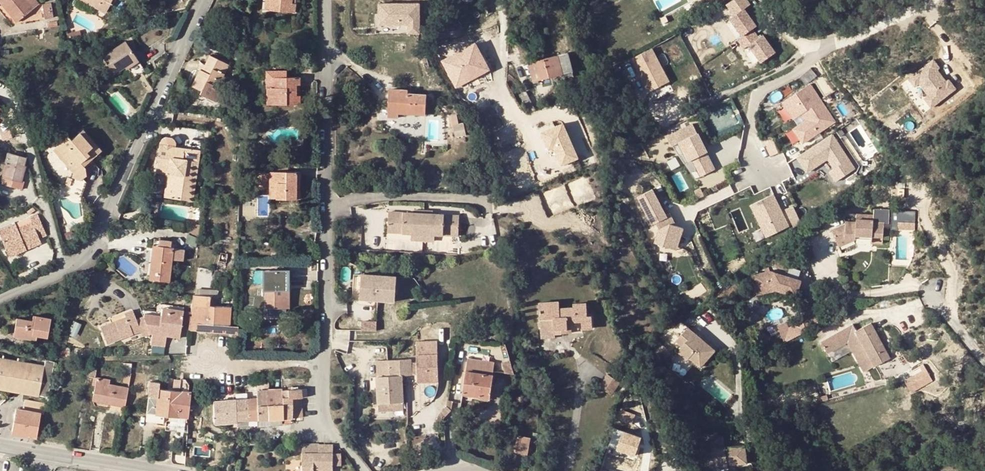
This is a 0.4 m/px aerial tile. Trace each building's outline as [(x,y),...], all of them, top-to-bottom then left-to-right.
[(34,8),(27,0),(0,0),(0,1),(17,21),(34,8)] [(34,8),(39,3),(36,0),(27,0),(34,8)] [(106,12),(112,0),(82,0),(106,12)] [(271,10),(294,12),(295,3),(291,3),(291,0),(272,0),(271,10)] [(0,1),(0,10),(13,25),(17,21),(0,1)] [(50,3),(43,4),(45,18),(53,17),(50,3)] [(419,5),(378,5),(378,26),(407,26),(407,35),(419,36),(419,5)] [(746,12),(732,21),(742,39),(753,33),(757,31),(746,12)] [(742,39),(737,42),(743,51),(748,49),(758,67),(773,59),(763,40),(758,43),(753,33),(742,39)] [(126,41),(103,56),(114,74),(125,67),(133,78),(145,70),(126,41)] [(477,42),(441,58),(455,88),(491,72),(477,42)] [(653,90),(672,80),(656,46),(636,56),(653,90)] [(568,52),(529,63),(533,82),(573,71),(568,52)] [(938,101),(962,82),(955,73),(951,76),(941,64),(945,61),(939,53),(915,73),(921,80),(925,77),(935,89),(931,92),(938,101)] [(206,71),(200,69),(192,86),(201,90),(199,93),(206,97),(215,101),(220,91),(212,87),(214,82),(219,84),(224,73),(220,72),(225,62),(210,56),(205,65),(208,66),(206,71)] [(285,70),(267,70),(267,89),(273,89),(273,104),(296,104),(295,77),(286,77),(285,70)] [(651,91),(654,98),(673,89),(670,81),(651,91)] [(838,119),(813,81),(786,99),(797,116),(805,110),(810,117),(796,126),(806,140),(838,119)] [(388,117),(398,118),(399,113),(425,114),(426,95),(408,94),(408,90),(389,89),(388,117)] [(526,92),(519,96),(523,105),(530,102),(526,92)] [(540,131),(549,151),(554,150),(561,166),(579,158),(564,121),(540,131)] [(696,121),(670,134),(676,144),(682,140),(691,159),(695,157),(704,174),(718,168),(710,151),(710,150),(705,139),(703,139),(699,132),(701,131),(696,121)] [(463,126),(454,130),(457,140),(467,135),(463,126)] [(68,136),(63,141),(67,146),(60,151),(76,169),(74,173),(68,192),(81,196),(86,182),(83,178),(87,175),(83,171),(86,168),(84,166),(81,163),(90,155),(93,159),(101,151),(83,130),(72,140),(68,136)] [(835,131),(800,154),(810,169),(831,156),(837,166),(833,169),(839,179),(858,166),(835,131)] [(770,155),(778,152),(773,136),(765,138),(770,155)] [(53,149),(74,173),(76,169),(60,151),(67,146),(63,141),(53,149)] [(192,200),(198,161),(183,159),(184,148),(160,145),(156,168),(168,170),(171,173),(170,188),(173,189),(172,198),(192,200)] [(199,150),(184,148),(183,159),(198,161),(199,150)] [(25,158),(8,153),(6,162),(8,163),(2,183),(22,189),(24,181),(21,180),(25,166),(23,165),(25,158)] [(84,166),(93,159),(90,155),(81,163),(84,166)] [(691,159),(687,161),(698,177),(704,174),(695,157),(691,159)] [(165,197),(172,198),(173,189),(170,188),(171,173),(168,170),(168,174),(165,197)] [(275,184),(275,199),(299,199),(299,190),(296,190),(296,180),(300,180),(299,172),(270,172),(270,183),(275,184)] [(678,223),(673,211),(669,213),(657,187),(641,194),(655,223),(659,221),(662,227),(660,244),(669,246),(671,237),(684,239),(687,225),(678,224),(678,223)] [(792,224),(776,191),(754,202),(765,225),(774,221),(778,230),(792,224)] [(788,207),(798,228),(805,222),(796,203),(788,207)] [(866,213),(857,212),(857,217),(848,216),(837,215),(837,219),(822,225),(825,236),(843,228),(875,231),(876,216),(865,216),(866,213)] [(388,233),(403,234),(404,213),(389,213),(388,233)] [(415,234),(422,234),(424,214),(414,214),(413,214),(404,213),(403,234),(415,234)] [(432,235),(458,236),(460,216),(444,215),(436,215),(424,214),(422,234),(432,235)] [(905,216),(889,215),(889,223),(906,224),(905,216)] [(778,230),(774,221),(765,225),(769,234),(778,230)] [(15,253),(30,253),(30,245),(33,245),(34,231),(27,231),(27,225),(16,225),(15,253)] [(683,248),(684,239),(671,237),(669,246),(683,248)] [(154,239),(153,245),(173,247),(175,247),(176,242),(154,239)] [(169,282),(173,247),(153,245),(152,259),(156,259),(155,263),(151,263),(149,279),(169,282)] [(228,255),(220,253),(219,261),(226,263),(228,255)] [(287,271),(270,271),(270,282),(270,289),(266,289),(266,309),(288,309),(287,271)] [(766,271),(746,278),(750,294),(770,288),(790,293),(793,278),(766,271)] [(398,277),(363,274),(361,300),(396,302),(398,277)] [(829,286),(814,278),(810,285),(825,293),(829,286)] [(196,323),(228,326),(230,307),(214,305),(210,305),(211,295),(195,294),(192,294),(188,330),(196,331),(196,323)] [(559,302),(538,303),(540,320),(553,319),(553,330),(562,329),(562,333),(571,333),(570,322),(582,321),(582,329),(592,328),(591,316),(587,316),(586,303),(573,304),(573,308),(559,309),(559,302)] [(111,322),(100,326),(107,343),(140,330),(142,335),(150,332),(153,332),(152,342),(167,344),(168,333),(181,334),(184,307),(170,306),(169,314),(144,312),(144,315),(136,318),(129,321),(126,316),(116,320),(117,323),(112,324),(111,322)] [(125,312),(126,316),(129,321),(136,318),(132,309),(125,312)] [(878,346),(857,310),(845,317),(840,309),(806,327),(815,341),(834,331),(851,360),(878,346)] [(13,335),(25,337),(26,333),(37,335),(48,337),(51,319),(36,316),(35,321),(17,318),(13,335)] [(232,326),(228,326),(196,323),(196,331),(232,334),(232,326)] [(668,343),(673,346),(672,348),(683,356),(682,358),(695,368),(709,348),(680,326),(668,343)] [(910,336),(900,342),(908,354),(917,347),(910,336)] [(415,363),(410,363),(411,375),(415,375),(416,370),(434,371),(434,374),(439,374),(437,340),(414,342),(415,363)] [(657,345),(648,353),(657,364),(666,355),(657,345)] [(0,358),(0,388),(39,395),(44,366),(0,358)] [(410,359),(388,360),(389,377),(401,376),(411,375),(410,363),(410,359)] [(389,377),(388,360),(375,361),(377,378),(389,377)] [(494,363),(467,360),(462,394),(490,398),(494,363)] [(89,363),(87,376),(95,378),(98,365),(89,363)] [(132,367),(132,363),(123,363),(123,371),(131,371),(131,370),(132,367)] [(926,366),(903,378),(911,393),(934,381),(926,366)] [(434,374),(415,375),(415,382),(433,382),(434,382),(434,381),(434,374)] [(621,382),(609,374),(600,386),(613,394),(621,382)] [(377,378),(379,404),(389,403),(403,402),(401,376),(389,377),(377,378)] [(93,400),(102,402),(125,406),(128,388),(110,384),(111,380),(97,378),(93,400)] [(174,383),(174,391),(181,391),(185,392),(186,381),(175,380),(174,383)] [(160,382),(159,389),(170,390),(171,383),(160,382)] [(257,391),(269,390),(268,382),(256,383),(257,391)] [(268,419),(283,419),(282,399),(289,399),(289,389),(269,390),(268,419)] [(289,399),(290,399),(301,398),(300,389),(293,389),(289,389),(289,399)] [(268,419),(269,390),(257,391),(257,398),(258,419),(268,419)] [(179,417),(188,417),(190,400),(190,392),(185,392),(181,391),(179,417)] [(150,395),(148,411),(157,412),(158,396),(150,395)] [(257,398),(247,399),(248,420),(258,419),(257,398)] [(302,418),(301,398),(290,399),(291,418),(302,418)] [(236,400),(238,420),(248,420),(247,399),(236,400)] [(291,418),(290,399),(289,399),(282,399),(283,419),(291,418)] [(46,404),(25,400),(24,410),(17,409),(12,433),(36,437),(41,413),(44,413),(46,404)] [(238,422),(238,420),(236,400),(214,401),(214,424),(238,422)] [(404,410),(403,402),(389,403),(389,411),(404,410)] [(389,411),(389,403),(379,404),(379,412),(389,411)] [(632,425),(636,413),(622,409),(618,420),(632,425)] [(147,419),(157,419),(157,415),(157,412),(148,411),(147,419)] [(609,446),(635,455),(642,436),(616,426),(609,446)] [(531,439),(517,436),(514,451),(527,454),(531,439)] [(320,452),(303,452),(302,470),(320,470),(320,468),(333,468),(334,446),(320,445),(320,448),(325,449),(325,452),(320,452)] [(762,445),(725,447),(726,465),(742,464),(763,462),(762,445)]
